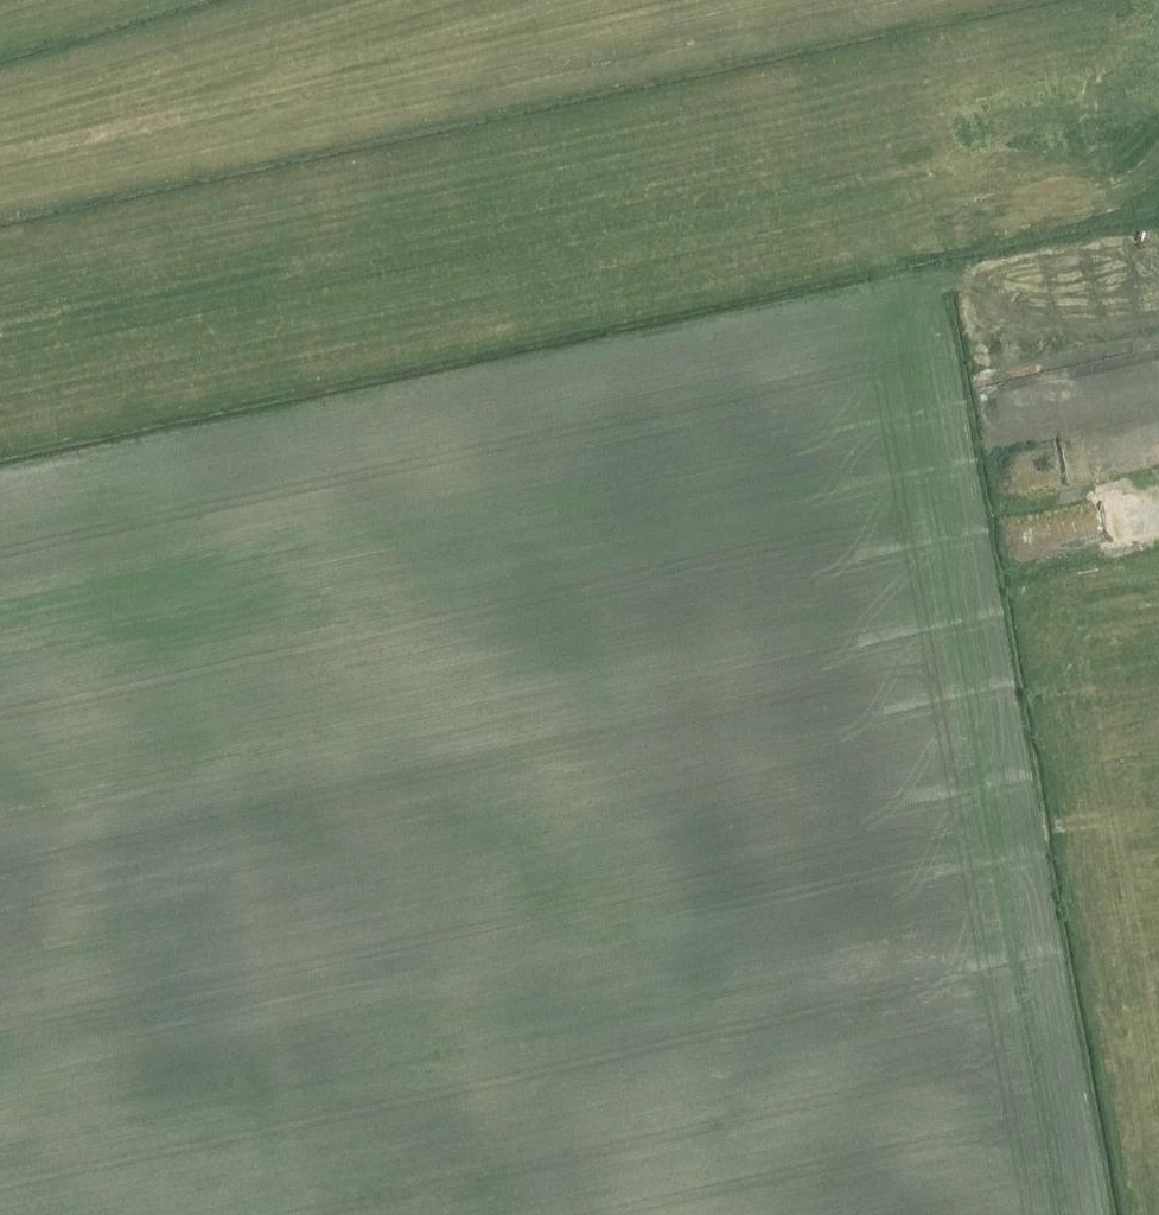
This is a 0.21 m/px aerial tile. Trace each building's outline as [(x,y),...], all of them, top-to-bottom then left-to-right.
[(1117,371),(1128,398),(1158,386),(1158,359),(1156,360),(1154,356),(1117,371)] [(1117,466),(1116,448),(1134,447),(1133,434),(1095,436),(1096,466),(1117,466)]
